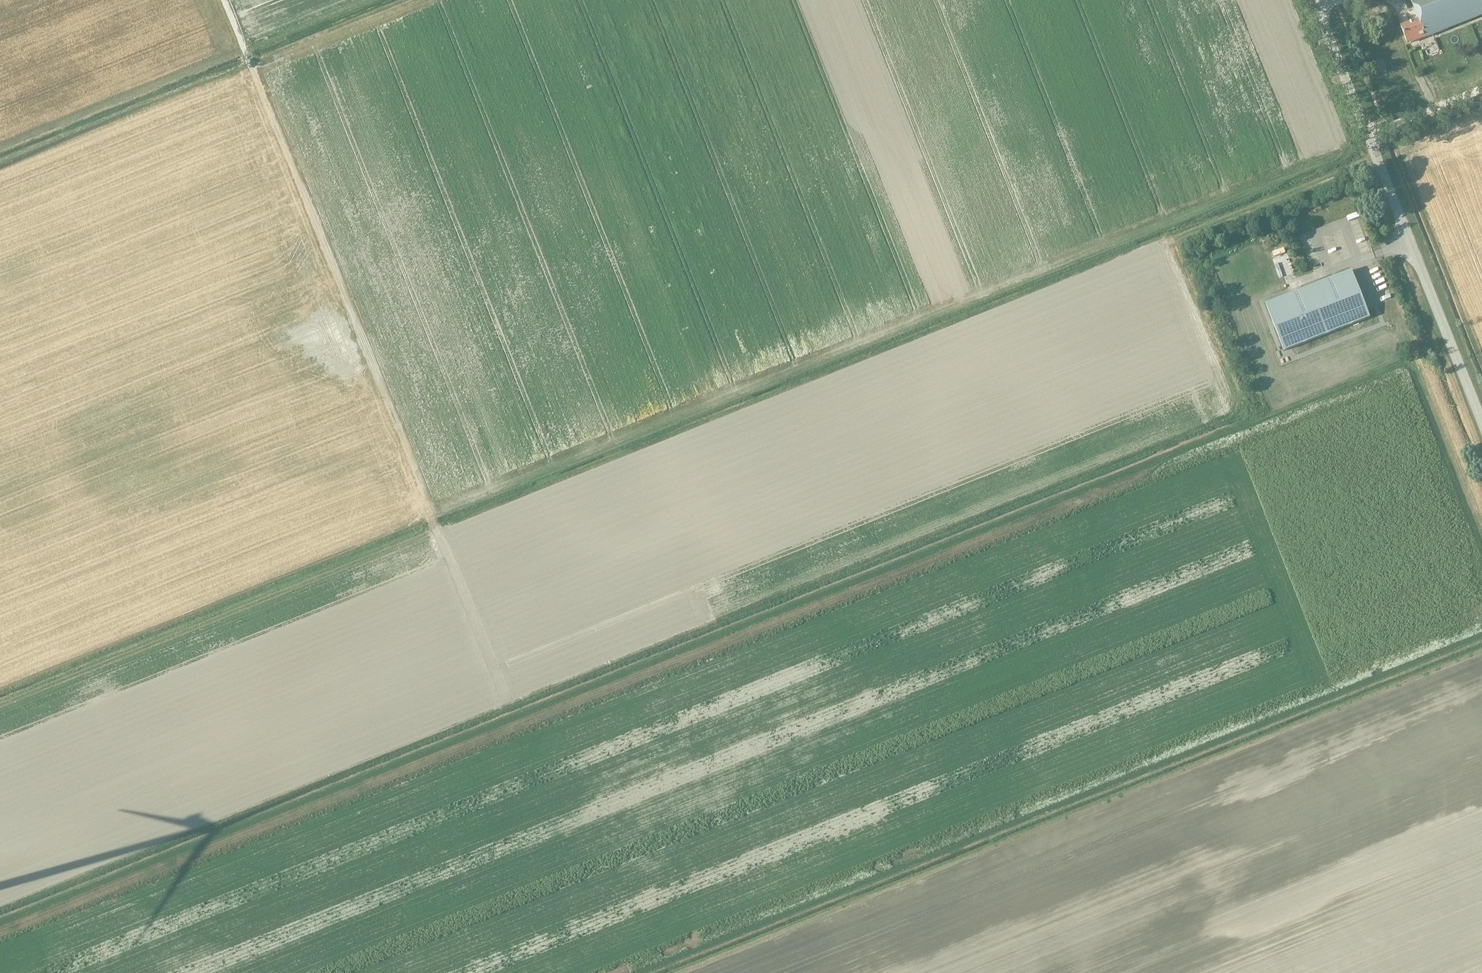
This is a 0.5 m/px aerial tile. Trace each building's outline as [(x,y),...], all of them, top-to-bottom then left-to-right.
[(1481,13),(1481,0),(1409,0),(1417,19),(1400,26),(1407,43),(1419,38),(1419,39),(1481,13)] [(1369,317),(1351,270),(1266,304),(1284,350),(1369,317)]
